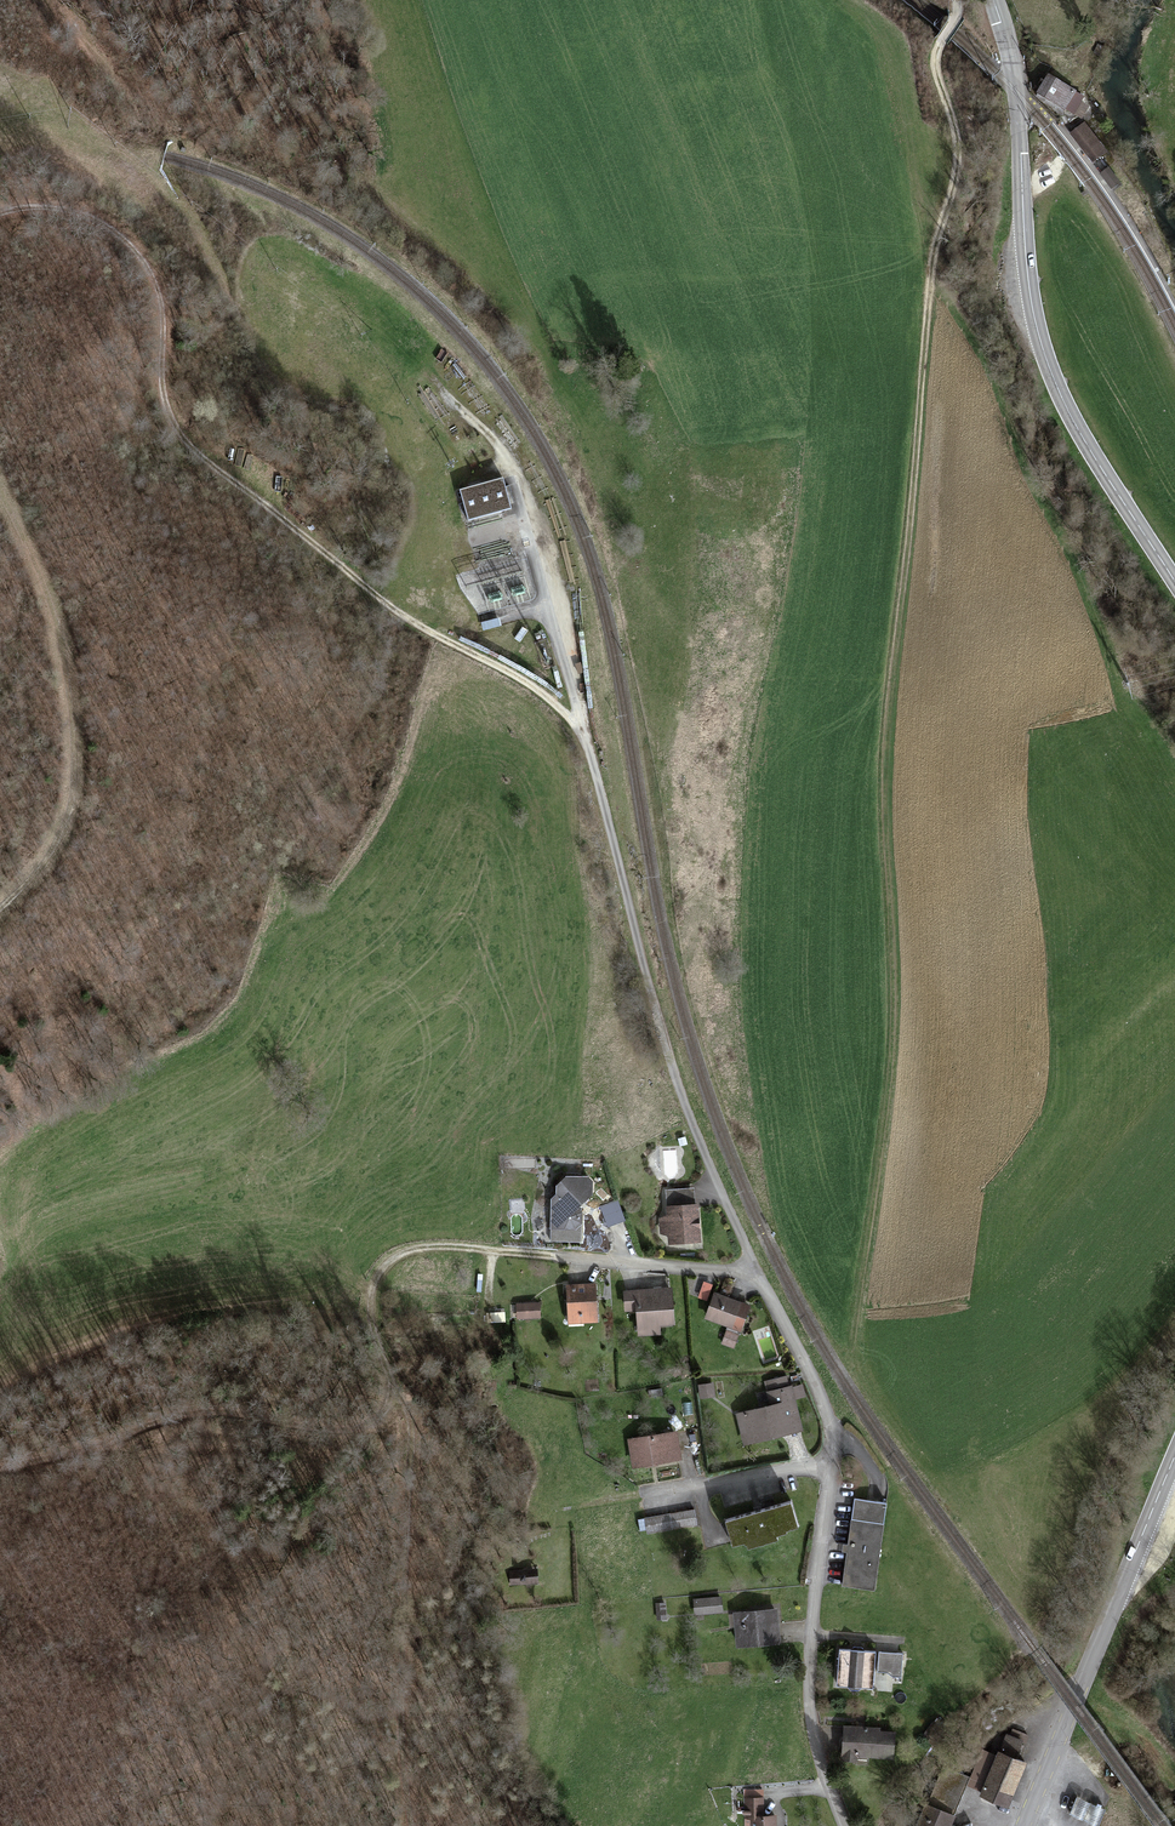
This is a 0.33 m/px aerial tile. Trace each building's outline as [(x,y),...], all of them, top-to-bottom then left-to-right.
[(1049,76),(1039,94),(1074,113),(1084,95),(1049,76)] [(1085,124),(1072,134),(1092,161),(1106,151),(1085,124)] [(1109,167),(1100,173),(1113,190),(1121,184),(1109,167)] [(502,479),(461,490),(469,520),(510,509),(502,479)] [(578,1176),(561,1176),(550,1186),(550,1228),(572,1228),(576,1223),(576,1212),(568,1211),(583,1193),(584,1179),(578,1176)] [(691,1205),(690,1189),(664,1190),(665,1216),(659,1221),(660,1230),(666,1233),(666,1242),(698,1241),(697,1204),(691,1205)] [(596,1285),(569,1287),(571,1322),(598,1320),(596,1285)] [(671,1291),(625,1292),(626,1311),(639,1311),(640,1337),(661,1336),(660,1322),(673,1322),(671,1291)] [(715,1297),(706,1319),(733,1328),(741,1306),(715,1297)] [(540,1305),(517,1305),(516,1322),(539,1323),(540,1305)] [(770,1392),(789,1387),(787,1378),(768,1383),(770,1392)] [(714,1386),(699,1386),(699,1397),(715,1397),(714,1386)] [(770,1407),(737,1415),(744,1443),(801,1429),(790,1387),(789,1387),(770,1392),(767,1393),(770,1407)] [(676,1433),(631,1440),(634,1467),(680,1460),(676,1433)] [(790,1500),(726,1520),(733,1544),(745,1540),(746,1543),(777,1533),(776,1530),(797,1523),(790,1500)] [(693,1511),(646,1520),(648,1534),(696,1526),(693,1511)] [(875,1587),(882,1525),(852,1521),(850,1546),(846,1545),(845,1552),(849,1552),(845,1584),(875,1587)] [(535,1571),(509,1572),(509,1583),(536,1582),(535,1571)] [(723,1599),(694,1601),(695,1615),(724,1613),(723,1599)] [(663,1605),(655,1605),(656,1619),(663,1618),(663,1605)] [(777,1611),(736,1614),(738,1645),(779,1643),(777,1611)] [(840,1650),(838,1682),(871,1684),(873,1652),(840,1650)] [(903,1653),(879,1651),(878,1672),(888,1673),(893,1676),(901,1677),(903,1653)] [(896,1728),(847,1728),(846,1756),(895,1756),(896,1728)] [(1001,1751),(1018,1759),(1027,1738),(1010,1731),(1001,1751)] [(1001,1751),(983,1794),(1007,1804),(1025,1761),(1018,1759),(1001,1751)] [(919,1825),(951,1825),(950,1825),(970,1778),(943,1768),(919,1825)] [(754,1818),(764,1818),(764,1801),(746,1800),(746,1818),(754,1818)] [(754,1825),(776,1825),(776,1818),(764,1818),(754,1818),(754,1825)]
